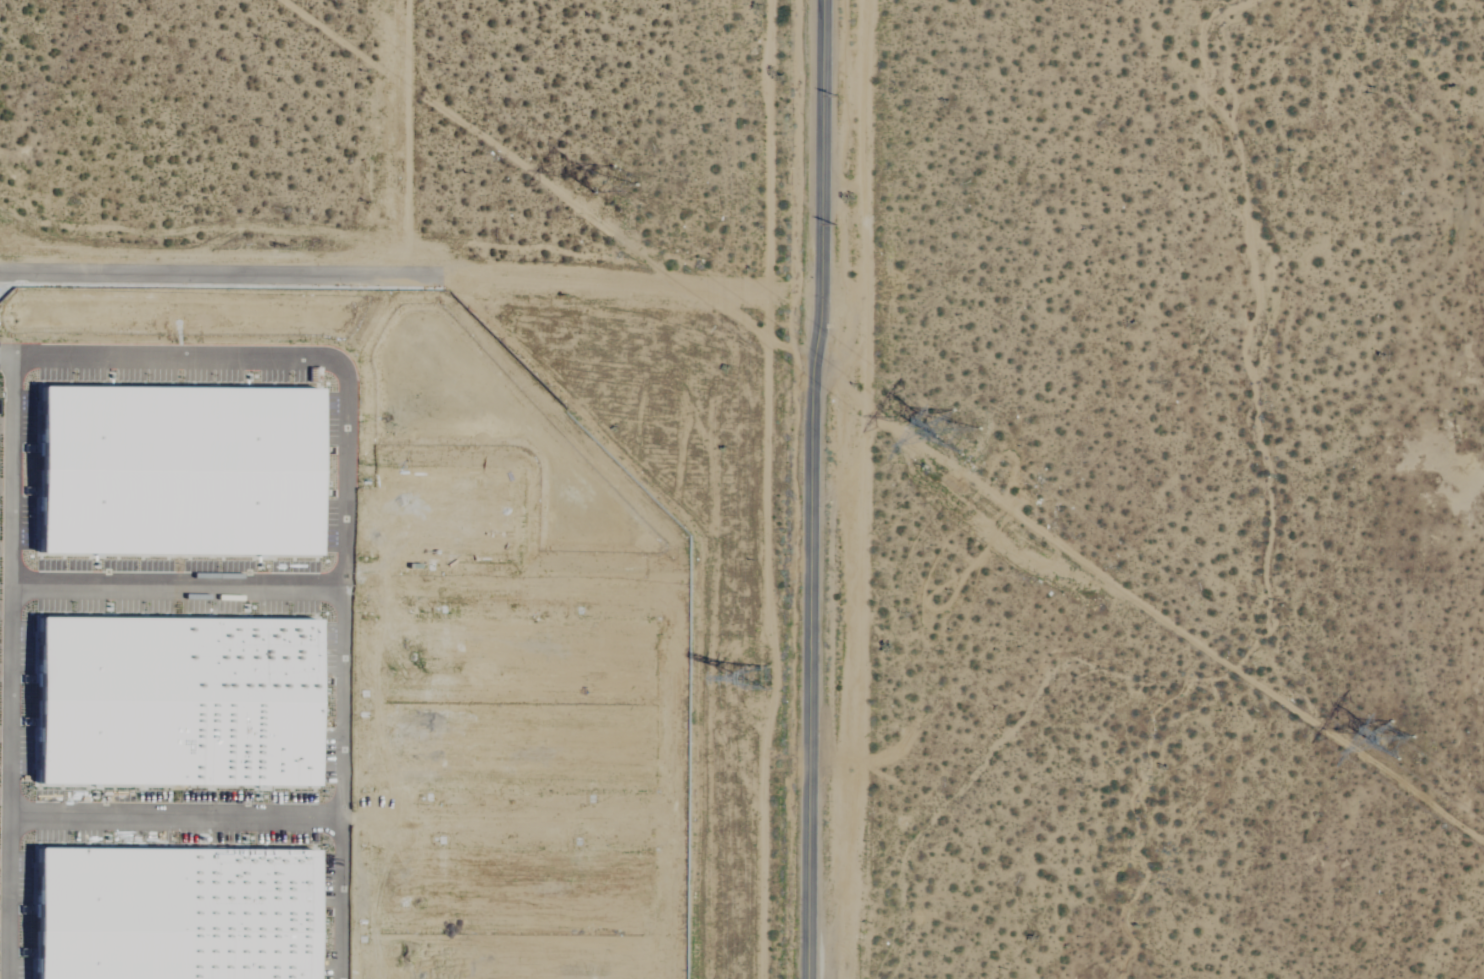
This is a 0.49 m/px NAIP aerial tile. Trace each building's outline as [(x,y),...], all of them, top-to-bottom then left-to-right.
[(34,389),(313,392),(311,557),(32,554),(34,389)] [(35,618),(313,621),(312,786),(33,783),(35,618)] [(310,852),(308,978),(30,978),(32,849),(310,852)]
